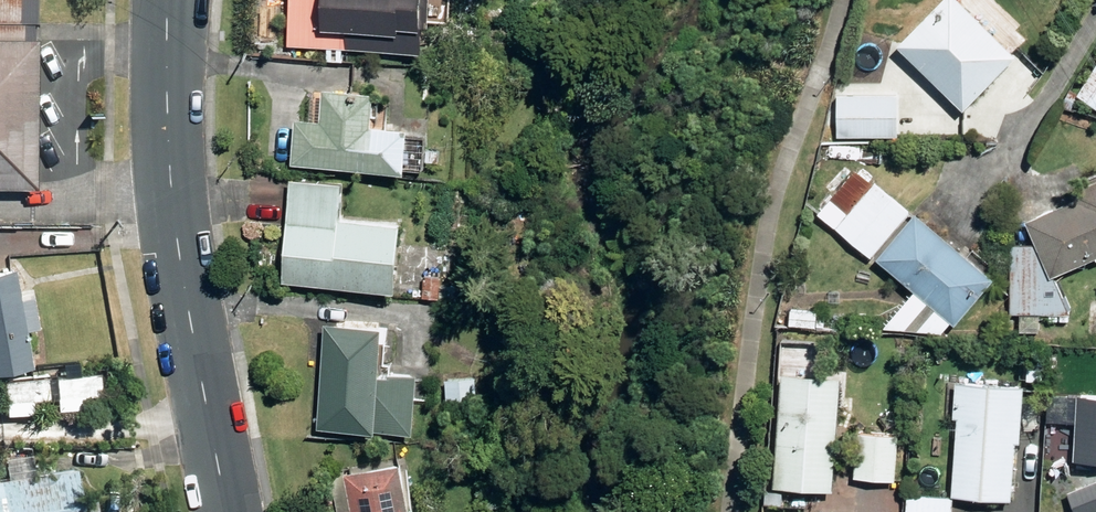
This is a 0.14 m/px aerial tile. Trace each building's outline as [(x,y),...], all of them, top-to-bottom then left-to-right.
[(295,46),(433,52),(440,0),(297,0),(295,46)] [(966,107),(1019,53),(966,0),(940,0),(899,42),(966,107)] [(36,187),(37,37),(0,37),(0,187),(36,187)] [(1095,105),(1095,66),(1080,93),(1072,88),(1064,101),(1074,107),(1081,96),(1095,105)] [(295,164),(409,173),(413,128),(375,126),(378,92),(327,89),(325,122),(298,119),(295,164)] [(838,135),(899,136),(899,94),(838,94),(838,135)] [(819,212),(872,257),(912,211),(876,181),(874,182),(857,168),(819,212)] [(286,283),(399,291),(404,224),(342,219),(345,184),(294,180),(286,283)] [(1011,314),(1071,316),(1054,275),(1095,257),(1095,180),(1073,190),(1077,198),(1027,219),(1037,243),(1013,244),(1011,314)] [(891,318),(896,322),(941,330),(951,317),(957,322),(997,274),(917,208),(877,256),(916,289),(891,318)] [(32,365),(25,329),(38,327),(32,294),(20,297),(14,267),(0,270),(0,371),(32,365)] [(425,298),(442,299),(443,279),(426,278),(425,298)] [(790,324),(817,325),(818,311),(791,309),(790,324)] [(420,376),(393,375),(386,374),(389,328),(385,328),(328,324),(322,428),(417,433),(420,376)] [(777,485),(836,489),(843,375),(784,371),(777,485)] [(482,399),(480,378),(448,381),(450,403),(482,399)] [(956,493),(1016,498),(1020,439),(1024,440),(1028,384),(960,379),(958,415),(962,415),(956,493)] [(1095,459),(1095,392),(1081,391),(1077,458),(1095,459)] [(855,477),(897,480),(900,434),(859,431),(855,477)] [(357,511),(419,511),(409,463),(350,476),(357,511)] [(94,494),(78,496),(73,466),(44,471),(43,464),(31,466),(32,472),(0,478),(0,511),(97,511),(94,494)] [(1076,511),(1095,511),(1095,480),(1068,491),(1076,511)] [(768,501),(785,503),(786,490),(769,488),(768,501)] [(954,496),(908,493),(907,511),(953,511),(954,496)]
